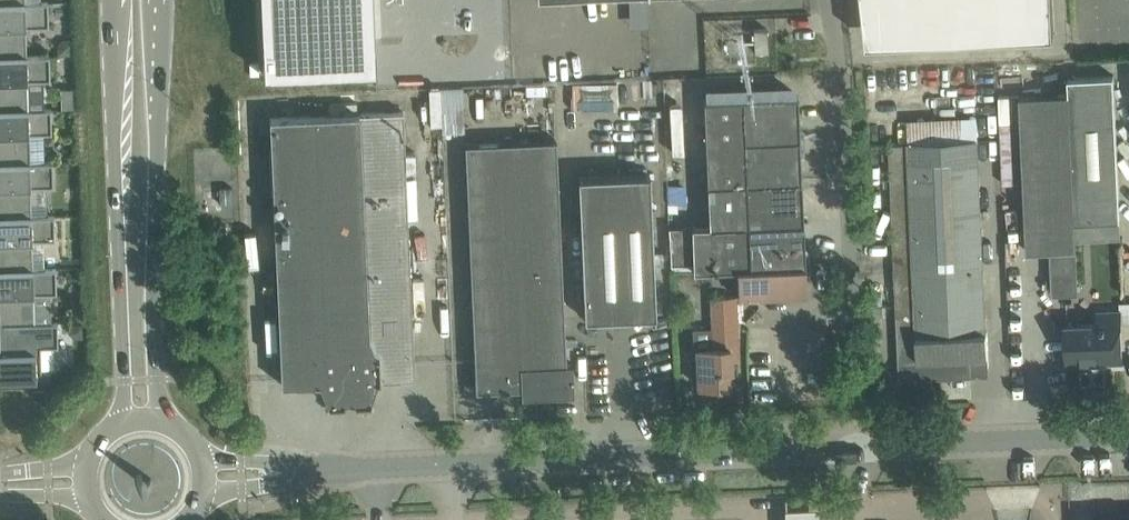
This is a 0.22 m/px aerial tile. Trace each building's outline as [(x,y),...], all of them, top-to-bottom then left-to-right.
[(264,74),(376,69),(373,0),(261,0),(264,74)] [(866,18),(905,14),(908,36),(1054,32),(1053,0),(864,0),(866,18)] [(27,56),(26,27),(49,26),(48,2),(26,3),(0,3),(0,57),(27,56)] [(768,51),(767,36),(767,29),(754,29),(755,52),(768,51)] [(64,40),(57,46),(58,55),(72,54),(71,40),(64,40)] [(29,109),(28,80),(51,80),(50,55),(27,56),(0,57),(0,110),(29,109)] [(1069,93),(1020,95),(1027,250),(1050,249),(1052,294),(1078,293),(1075,221),(1121,219),(1114,75),(1068,77),(1069,93)] [(606,81),(571,83),(572,107),(607,105),(606,81)] [(464,130),(463,86),(438,87),(440,131),(464,130)] [(74,89),(62,89),(62,108),(75,107),(77,107),(76,89),(74,89)] [(671,263),(694,262),(694,270),(737,268),(739,297),(807,294),(798,94),(704,98),(710,225),(670,227),(671,263)] [(53,162),(52,133),(52,108),(29,109),(0,110),(0,163),(53,162)] [(378,380),(415,378),(402,112),(270,117),(282,384),(320,383),(327,401),(327,404),(345,403),(345,400),(354,400),(354,403),(372,402),(372,399),(378,380)] [(989,366),(979,139),(964,140),(962,115),(905,118),(907,143),(889,143),(899,379),(981,375),(980,372),(986,366),(989,366)] [(522,396),(568,394),(574,393),(573,363),(566,363),(556,140),(466,144),(477,389),(522,388),(522,396)] [(32,216),(31,187),(54,186),(53,162),(0,163),(0,217),(32,216)] [(579,177),(585,319),(656,315),(650,174),(579,177)] [(232,187),(219,187),(220,204),(222,203),(233,203),(232,187)] [(33,269),(33,240),(55,239),(55,215),(32,216),(0,217),(0,270),(33,269)] [(52,322),(51,293),(57,293),(56,268),(33,269),(0,270),(0,324),(52,322)] [(735,296),(710,297),(713,347),(698,348),(699,386),(729,385),(728,370),(731,370),(731,359),(738,358),(735,296)] [(884,304),(873,304),(874,318),(884,317),(884,304)] [(1122,360),(1120,312),(1096,313),(1097,323),(1066,324),(1068,365),(1070,365),(1070,362),(1122,360)] [(0,324),(0,379),(42,377),(41,347),(59,346),(58,322),(52,322),(0,324)] [(83,323),(68,323),(68,332),(74,338),(83,338),(83,323)] [(783,504),(809,503),(809,493),(783,494),(783,504)]
